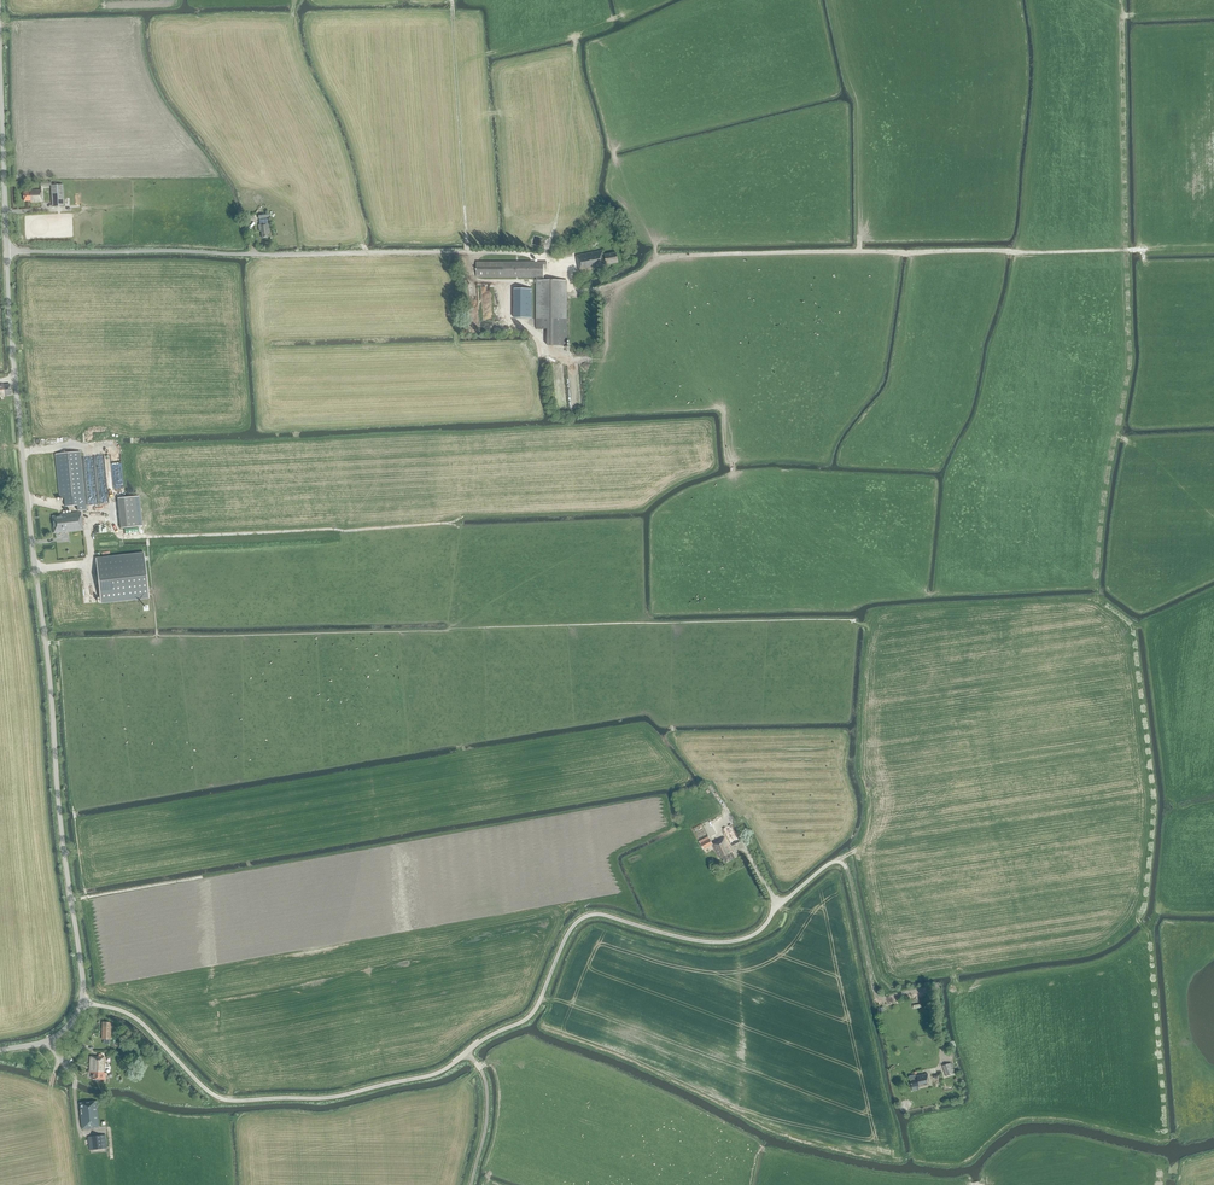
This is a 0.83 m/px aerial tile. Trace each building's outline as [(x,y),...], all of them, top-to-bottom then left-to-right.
[(63,185),(51,185),(51,186),(51,190),(52,207),(64,206),(63,185)] [(30,201),(30,202),(41,202),(41,190),(29,191),(29,192),(23,192),(23,201),(30,201)] [(259,225),(258,225),(259,231),(261,231),(262,238),(268,237),(267,233),(269,233),(268,223),(267,224),(266,218),(267,218),(266,214),(258,215),(259,225)] [(564,251),(566,258),(573,256),(572,250),(564,251)] [(576,256),(579,272),(603,268),(603,265),(606,265),(607,265),(618,263),(616,253),(605,255),(605,256),(604,257),(602,251),(576,256)] [(476,277),(536,277),(536,329),(547,329),(547,346),(567,346),(567,281),(544,281),(544,268),(547,268),(547,263),(544,263),(544,262),(476,262),(476,277)] [(469,302),(470,331),(479,330),(478,302),(469,302)] [(10,385),(3,385),(3,384),(0,384),(0,397),(4,396),(4,395),(11,394),(10,385)] [(55,454),(60,498),(64,497),(65,506),(77,505),(78,511),(86,510),(80,452),(55,454)] [(117,498),(121,528),(137,527),(134,496),(117,498)] [(53,527),(54,533),(83,530),(82,518),(81,518),(81,512),(60,514),(60,516),(52,517),(54,527),(53,527)] [(101,602),(110,601),(149,597),(144,554),(96,559),(101,602)] [(704,827),(715,822),(713,818),(702,823),(704,827)] [(714,850),(719,859),(721,858),(724,864),(735,858),(732,853),(730,847),(740,842),(731,824),(723,829),(727,837),(712,845),(714,850)] [(703,849),(712,845),(709,839),(700,844),(703,849)] [(102,1022),(102,1039),(111,1039),(111,1022),(102,1022)] [(105,1073),(103,1073),(104,1057),(89,1057),(89,1073),(92,1073),(92,1079),(105,1079),(105,1073)] [(955,1073),(951,1063),(942,1066),(946,1076),(955,1073)] [(918,1086),(919,1087),(928,1086),(926,1076),(915,1078),(915,1076),(910,1077),(911,1087),(918,1086)] [(98,1102),(97,1102),(80,1103),(81,1114),(80,1114),(82,1129),(99,1127),(97,1108),(97,1105),(98,1104),(98,1102)] [(88,1137),(89,1150),(97,1149),(98,1152),(102,1152),(102,1149),(107,1148),(105,1135),(101,1135),(88,1137)]
